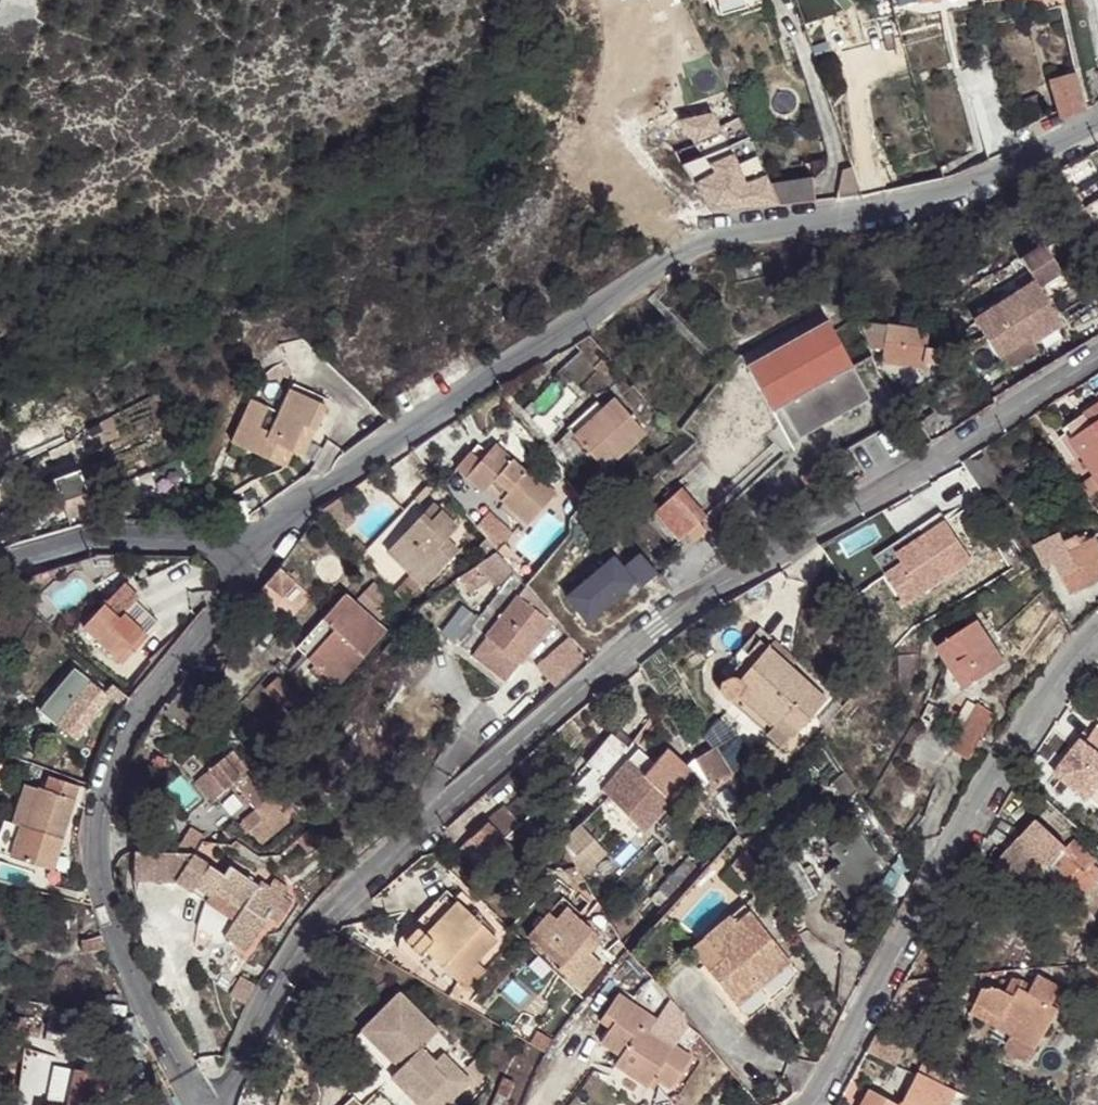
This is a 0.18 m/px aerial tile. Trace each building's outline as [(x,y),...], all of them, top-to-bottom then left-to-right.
[(708,23),(709,24),(713,26),(716,27),(761,11),(758,0),(752,0),(738,5),(736,0),(722,0),(711,4),(710,0),(701,0),(708,23)] [(916,21),(946,15),(943,0),(945,0),(912,0),(916,21)] [(1039,29),(1029,32),(1032,39),(1042,36),(1039,29)] [(1055,122),(1078,116),(1068,80),(1063,81),(1045,86),(1055,122)] [(707,217),(774,211),(764,190),(751,162),(732,171),(707,118),(672,121),(699,163),(679,172),(707,217)] [(807,183),(764,190),(774,211),(811,207),(807,183)] [(1071,200),(1097,244),(1097,183),(1071,200)] [(965,328),(990,366),(1023,344),(1026,349),(1055,330),(1031,294),(1054,279),(1036,250),(1013,265),(1028,288),(965,328)] [(863,348),(880,347),(877,367),(918,372),(919,366),(935,369),(936,354),(921,351),(923,335),(881,329),(852,328),(863,348)] [(796,444),(866,404),(826,334),(748,379),(771,419),(779,415),(796,444)] [(1023,344),(990,366),(1000,382),(1033,360),(1026,349),(1023,344)] [(247,405),(228,449),(282,473),(289,457),(300,431),(311,436),(322,411),(287,395),(276,418),(247,405)] [(598,414),(568,441),(599,473),(639,437),(610,403),(598,414)] [(561,433),(568,441),(598,414),(591,406),(561,433)] [(1057,434),(1096,493),(1097,491),(1097,407),(1057,434)] [(929,418),(914,427),(921,440),(937,431),(929,418)] [(300,431),(289,457),(300,462),(311,436),(300,431)] [(466,456),(450,473),(478,497),(485,489),(498,501),(495,505),(523,529),(551,498),(523,473),(521,477),(491,450),(477,466),(466,456)] [(954,467),(957,471),(974,495),(993,484),(976,453),(954,467)] [(50,483),(45,469),(17,479),(22,494),(50,483)] [(162,472),(149,477),(154,490),(167,484),(162,472)] [(50,483),(68,530),(82,525),(95,524),(76,474),(50,483)] [(676,491),(650,515),(675,544),(682,538),(694,527),(702,519),(676,491)] [(488,510),(478,520),(498,540),(509,530),(488,510)] [(417,518),(382,554),(420,589),(453,554),(442,542),(453,530),(435,514),(424,525),(417,518)] [(577,516),(568,528),(583,541),(593,530),(577,516)] [(965,565),(940,526),(919,540),(891,559),(897,568),(879,580),(899,609),(965,565)] [(694,527),(682,538),(689,546),(701,535),(694,527)] [(913,531),(867,562),(879,580),(897,568),(891,559),(919,540),(913,531)] [(1030,551),(1041,570),(1050,566),(1064,597),(1097,581),(1097,561),(1090,543),(1076,550),(1072,540),(1059,546),(1055,538),(1030,551)] [(507,574),(490,555),(468,569),(486,587),(494,577),(500,584),(507,574)] [(651,578),(633,556),(617,571),(635,592),(651,578)] [(74,569),(40,595),(57,617),(91,591),(74,569)] [(305,600),(275,572),(243,608),(274,636),(305,600)] [(536,609),(507,574),(500,584),(453,649),(501,686),(546,628),(530,615),(536,609)] [(378,618),(390,603),(369,586),(357,600),(378,618)] [(134,604),(118,589),(98,611),(77,633),(112,666),(116,670),(142,642),(154,630),(130,607),(134,604)] [(336,627),(303,662),(333,689),(381,637),(340,599),(324,616),(336,627)] [(291,651),(303,662),(336,627),(324,616),(291,651)] [(972,626),(932,651),(960,694),(1000,667),(972,626)] [(577,656),(564,641),(531,670),(544,685),(577,656)] [(722,705),(724,706),(727,706),(731,705),(734,702),(736,700),(769,730),(776,722),(792,735),(820,703),(754,644),(716,686),(714,688),(713,690),(712,692),(712,694),(712,697),(713,699),(715,702),(717,704),(719,705),(722,705)] [(107,701),(101,697),(70,673),(42,707),(36,718),(71,745),(107,701)] [(273,684),(261,695),(292,729),(304,717),(273,684)] [(119,711),(126,702),(109,687),(101,697),(107,701),(119,711)] [(24,694),(19,700),(24,703),(29,698),(24,694)] [(727,706),(724,706),(777,753),(792,735),(776,722),(769,730),(736,700),(734,702),(731,705),(727,706)] [(972,708),(946,755),(963,764),(990,718),(972,708)] [(686,796),(696,785),(681,770),(661,752),(649,766),(633,753),(630,756),(606,737),(580,767),(587,772),(567,792),(590,812),(603,800),(639,835),(679,790),(686,796)] [(1047,779),(1079,807),(1097,785),(1097,768),(1075,747),(1047,779)] [(701,756),(720,787),(727,782),(709,751),(701,756)] [(701,756),(689,763),(699,780),(708,794),(720,787),(701,756)] [(238,784),(221,763),(194,785),(211,807),(231,790),(238,784)] [(699,780),(689,763),(681,770),(696,785),(699,780)] [(255,771),(248,776),(259,789),(266,784),(255,771)] [(276,811),(282,805),(267,786),(266,784),(259,789),(248,776),(238,784),(231,790),(252,815),(240,826),(257,846),(285,822),(276,811)] [(849,793),(839,778),(826,789),(837,803),(849,793)] [(0,859),(37,871),(48,840),(56,842),(75,790),(46,780),(41,796),(25,790),(0,859)] [(500,810),(468,842),(503,878),(509,872),(498,862),(503,857),(498,852),(503,846),(500,843),(515,828),(500,810)] [(576,820),(556,839),(586,871),(607,852),(576,820)] [(1058,849),(1031,825),(990,869),(1012,890),(1024,885),(1058,849)] [(48,840),(37,871),(45,873),(56,842),(48,840)] [(1066,845),(1040,871),(1056,888),(1073,904),(1096,879),(1086,868),(1088,865),(1066,845)] [(130,884),(172,888),(191,861),(129,855),(130,884)] [(172,888),(186,897),(204,870),(191,861),(172,888)] [(644,905),(655,914),(694,871),(683,861),(644,905)] [(202,907),(206,901),(212,892),(230,904),(239,911),(219,940),(242,955),(263,922),(276,903),(283,892),(269,882),(263,891),(258,899),(251,895),(254,890),(224,870),(218,879),(204,870),(186,897),(202,907)] [(1056,888),(1040,871),(1025,886),(1042,903),(1056,888)] [(257,886),(254,890),(251,895),(258,899),(263,891),(257,886)] [(212,892),(206,901),(224,913),(230,904),(212,892)] [(441,894),(395,943),(415,960),(421,955),(453,986),(493,943),(441,894)] [(526,935),(535,943),(561,912),(576,924),(580,920),(557,899),(526,935)] [(285,909),(276,903),(263,922),(272,928),(285,909)] [(685,953),(703,974),(727,1004),(751,985),(756,990),(787,966),(741,908),(685,953)] [(561,912),(535,943),(559,965),(552,974),(576,994),(598,969),(584,957),(596,943),(576,924),(561,912)] [(102,952),(97,938),(83,942),(87,956),(102,952)] [(227,956),(217,969),(226,975),(235,962),(227,956)] [(974,992),(966,1012),(973,1017),(976,1011),(992,1020),(987,1030),(1004,1038),(1028,1052),(1057,1003),(1048,997),(1052,991),(1028,979),(1024,987),(1016,982),(1005,981),(1003,985),(997,995),(991,992),(974,992)] [(253,989),(239,980),(227,1001),(241,1009),(253,989)] [(996,981),(991,992),(997,995),(1003,985),(996,981)] [(727,1004),(732,1010),(756,990),(751,985),(727,1004)] [(353,1031),(393,1070),(385,1077),(413,1104),(446,1104),(467,1084),(441,1057),(435,1063),(421,1047),(438,1032),(398,993),(353,1031)] [(610,1022),(605,1029),(595,1044),(615,1057),(609,1066),(644,1088),(649,1079),(666,1090),(685,1060),(669,1049),(667,1053),(641,1036),(650,1022),(613,996),(599,1015),(610,1022)] [(973,1017),(966,1012),(963,1017),(987,1030),(992,1020),(976,1011),(973,1017)] [(595,1022),(605,1029),(610,1022),(599,1015),(595,1022)] [(1028,1052),(1004,1038),(995,1054),(1019,1067),(1028,1052)] [(916,1063),(910,1075),(935,1087),(942,1076),(916,1063)] [(43,1104),(65,1104),(72,1074),(51,1070),(43,1104)] [(90,1098),(94,1078),(72,1073),(72,1074),(65,1104),(88,1104),(90,1098)] [(271,1078),(248,1073),(244,1081),(268,1088),(271,1078)] [(910,1075),(895,1104),(894,1103),(893,1104),(945,1104),(950,1095),(935,1087),(910,1075)] [(268,1088),(263,1104),(264,1104),(276,1104),(279,1095),(283,1082),(271,1078),(268,1088)] [(235,1104),(264,1104),(263,1104),(268,1088),(244,1081),(237,1095),(235,1104)] [(491,1097),(502,1101),(508,1085),(497,1081),(491,1097)] [(863,1092),(856,1104),(888,1104),(863,1092)]
